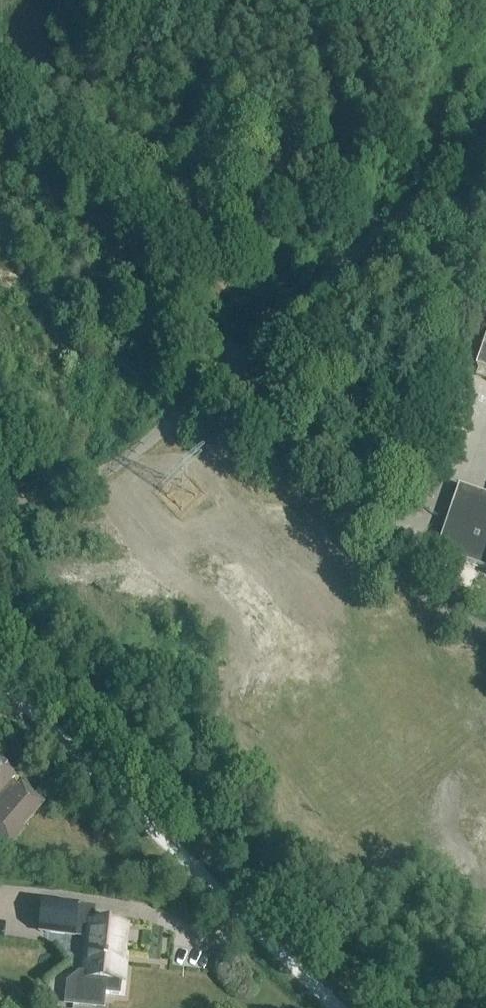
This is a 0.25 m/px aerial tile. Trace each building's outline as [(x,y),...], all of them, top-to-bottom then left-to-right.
[(476,367),(478,368),(475,376),(485,380),(485,337),(476,367)] [(459,487),(449,513),(446,524),(436,553),(485,570),(485,496),(459,487)] [(0,760),(0,833),(11,843),(23,829),(21,827),(41,804),(22,788),(19,792),(10,783),(17,775),(0,760)] [(126,928),(74,923),(75,911),(85,911),(85,910),(41,906),(40,921),(44,922),(43,935),(73,937),(89,938),(85,976),(82,979),(82,980),(75,985),(73,1006),(81,1006),(81,1007),(96,1007),(104,1007),(105,995),(121,996),(125,963),(122,962),(126,928)]
